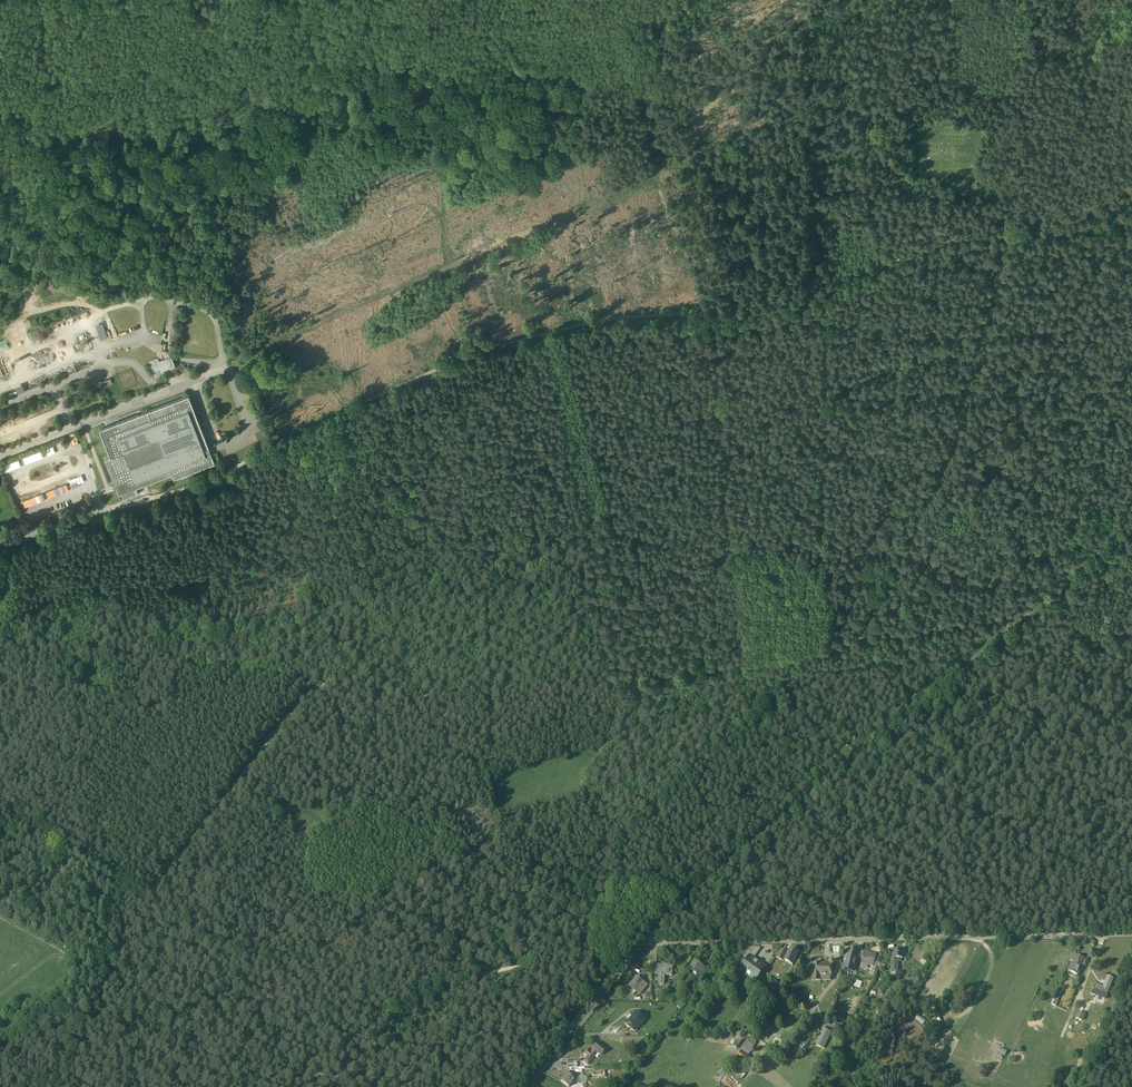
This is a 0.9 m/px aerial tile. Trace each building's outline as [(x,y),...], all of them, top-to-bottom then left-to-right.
[(159,362),(158,358),(148,362),(154,380),(165,376),(163,373),(176,368),(171,357),(159,362)] [(111,378),(101,380),(103,386),(113,384),(111,378)] [(100,380),(94,382),(97,388),(103,386),(100,380)] [(189,395),(148,411),(153,423),(159,439),(164,454),(170,469),(145,479),(147,484),(172,475),(174,480),(215,464),(189,395)] [(148,411),(99,430),(110,457),(105,459),(115,487),(118,495),(121,494),(136,488),(147,484),(145,479),(170,469),(164,454),(159,439),(153,423),(148,411)] [(136,488),(121,494),(123,499),(138,493),(136,488)] [(750,949),(744,957),(748,959),(750,957),(753,959),(760,949),(750,949)] [(788,953),(781,949),(775,957),(783,962),(784,961),(788,953)] [(798,953),(790,949),(788,953),(784,961),(792,965),(798,953)] [(858,951),(849,949),(847,958),(845,964),(854,966),(858,951)] [(894,950),(894,954),(891,954),(891,973),(895,973),(897,970),(897,958),(902,958),(902,950),(894,950)] [(875,955),(864,952),(863,959),(869,960),(868,965),(872,966),(873,966),(874,961),(875,955)] [(1085,960),(1076,956),(1073,962),(1070,970),(1079,974),(1085,960)] [(765,968),(756,961),(753,959),(750,957),(748,959),(741,969),(756,980),(765,968)] [(704,968),(693,960),(687,968),(697,975),(700,971),(701,972),(704,968)] [(816,963),(816,964),(812,964),(812,976),(820,976),(821,976),(821,964),(820,963),(819,962),(818,962),(817,962),(817,963),(816,963)] [(672,965),(663,964),(663,967),(660,969),(655,969),(654,974),(658,975),(658,984),(664,984),(664,978),(664,975),(671,975),(672,965)] [(830,964),(821,964),(821,976),(830,976),(830,974),(831,974),(831,973),(830,973),(830,964)] [(704,968),(701,972),(700,971),(697,975),(702,978),(708,970),(704,968)] [(782,971),(775,968),(772,975),(777,977),(779,978),(782,971)] [(786,973),(782,971),(779,978),(777,977),(777,979),(780,980),(782,975),(785,976),(786,973)] [(638,978),(636,976),(628,986),(636,992),(640,987),(643,982),(639,979),(639,978),(638,978)] [(1104,988),(1095,985),(1091,995),(1096,996),(1096,995),(1103,998),(1105,993),(1108,994),(1109,991),(1109,990),(1114,979),(1108,976),(1106,981),(1104,988)] [(695,978),(687,988),(691,991),(699,981),(695,978)] [(776,986),(778,980),(771,978),(769,983),(776,986)] [(864,988),(865,982),(855,980),(854,987),(864,988)] [(854,1010),(857,1004),(852,1001),(849,1008),(854,1010)] [(644,1020),(635,1012),(629,1019),(634,1024),(638,1027),(644,1020)] [(1085,1016),(1079,1013),(1076,1019),(1083,1022),(1085,1016)] [(634,1024),(629,1019),(625,1023),(631,1028),(634,1024)] [(823,1028),(817,1041),(825,1045),(831,1032),(823,1028)] [(734,1036),(729,1046),(737,1050),(742,1040),(734,1036)] [(750,1038),(741,1051),(748,1055),(753,1047),(752,1046),(755,1041),(750,1038)] [(803,1049),(807,1043),(803,1040),(799,1046),(803,1049)] [(597,1044),(590,1053),(594,1056),(597,1053),(599,1055),(604,1049),(597,1044)] [(1002,1049),(999,1055),(1005,1058),(1008,1052),(1002,1049)] [(590,1053),(586,1050),(583,1054),(586,1057),(582,1062),(587,1066),(594,1056),(590,1053)] [(566,1074),(560,1082),(566,1086),(568,1086),(572,1082),(573,1083),(575,1081),(566,1074)] [(577,1080),(584,1085),(588,1080),(582,1074),(577,1080)]
